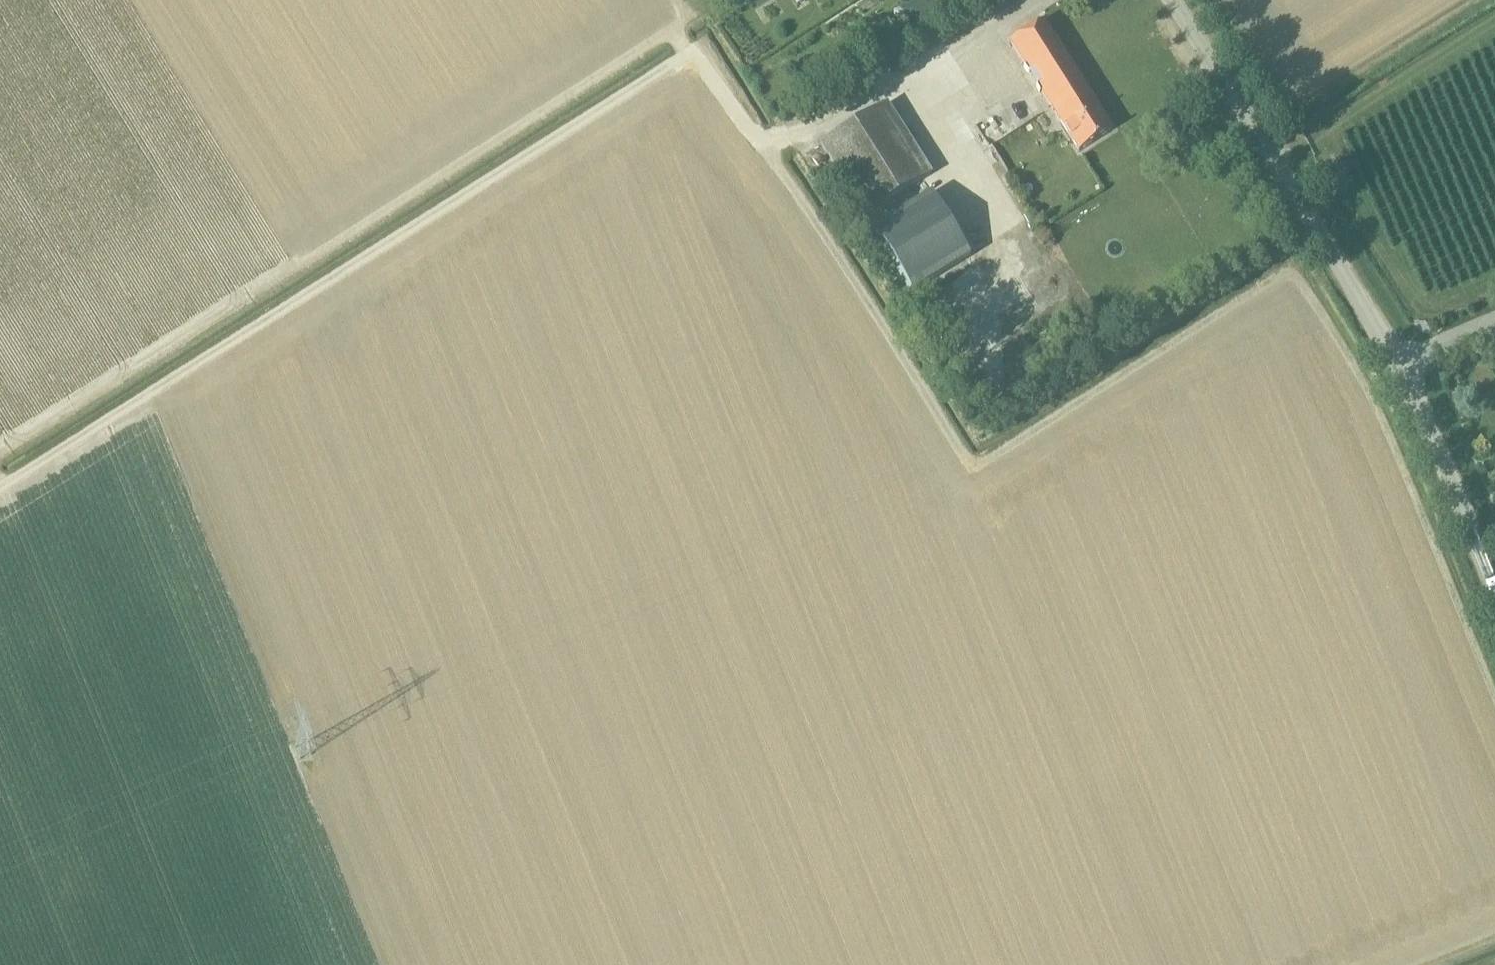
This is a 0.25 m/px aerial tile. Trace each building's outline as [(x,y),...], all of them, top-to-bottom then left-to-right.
[(1078,150),(1112,129),(1043,19),(1009,41),(1078,150)] [(864,215),(877,207),(931,174),(886,102),(877,107),(819,143),(864,215)] [(974,243),(935,180),(877,217),(916,279),(974,243)]
